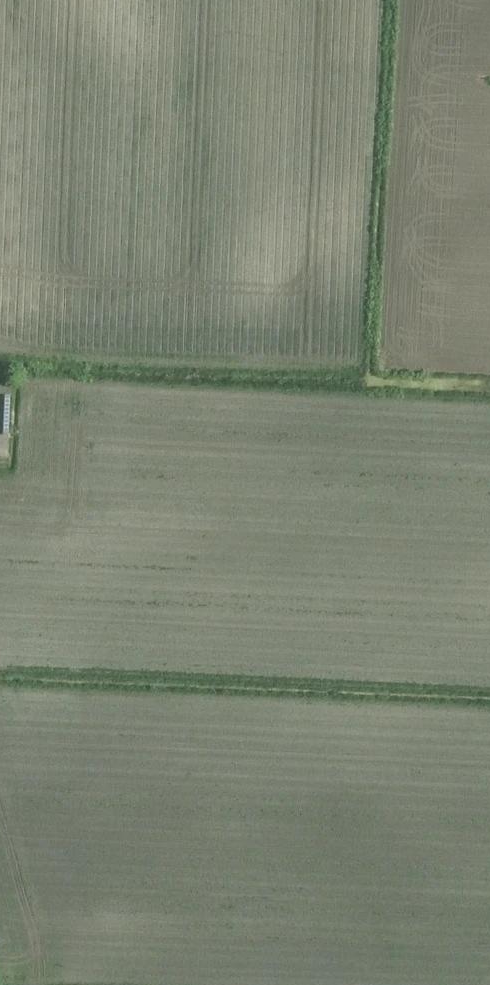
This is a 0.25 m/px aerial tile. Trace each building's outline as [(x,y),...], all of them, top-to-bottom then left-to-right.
[(9,406),(10,378),(0,378),(0,405),(9,406)]
